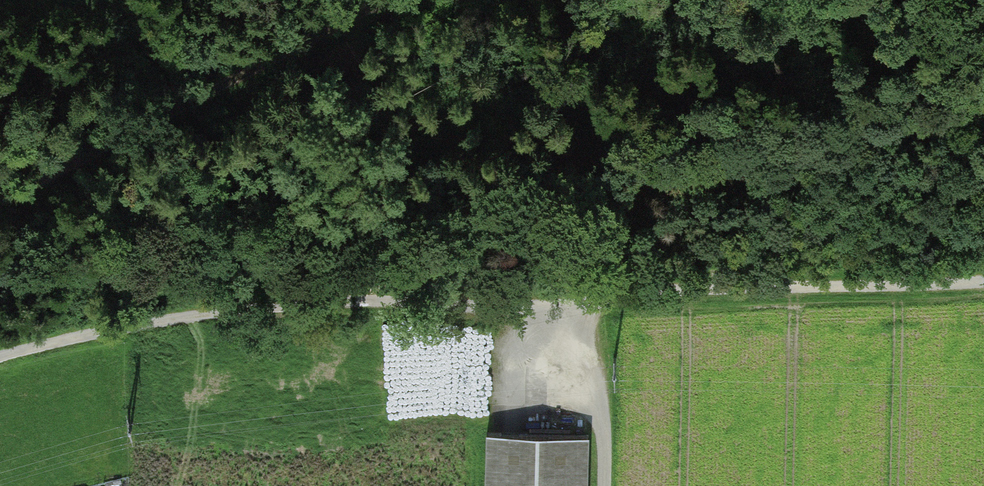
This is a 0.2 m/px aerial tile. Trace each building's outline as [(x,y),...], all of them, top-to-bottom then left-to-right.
[(489,437),(488,485),(590,485),(591,442),(489,437)]
